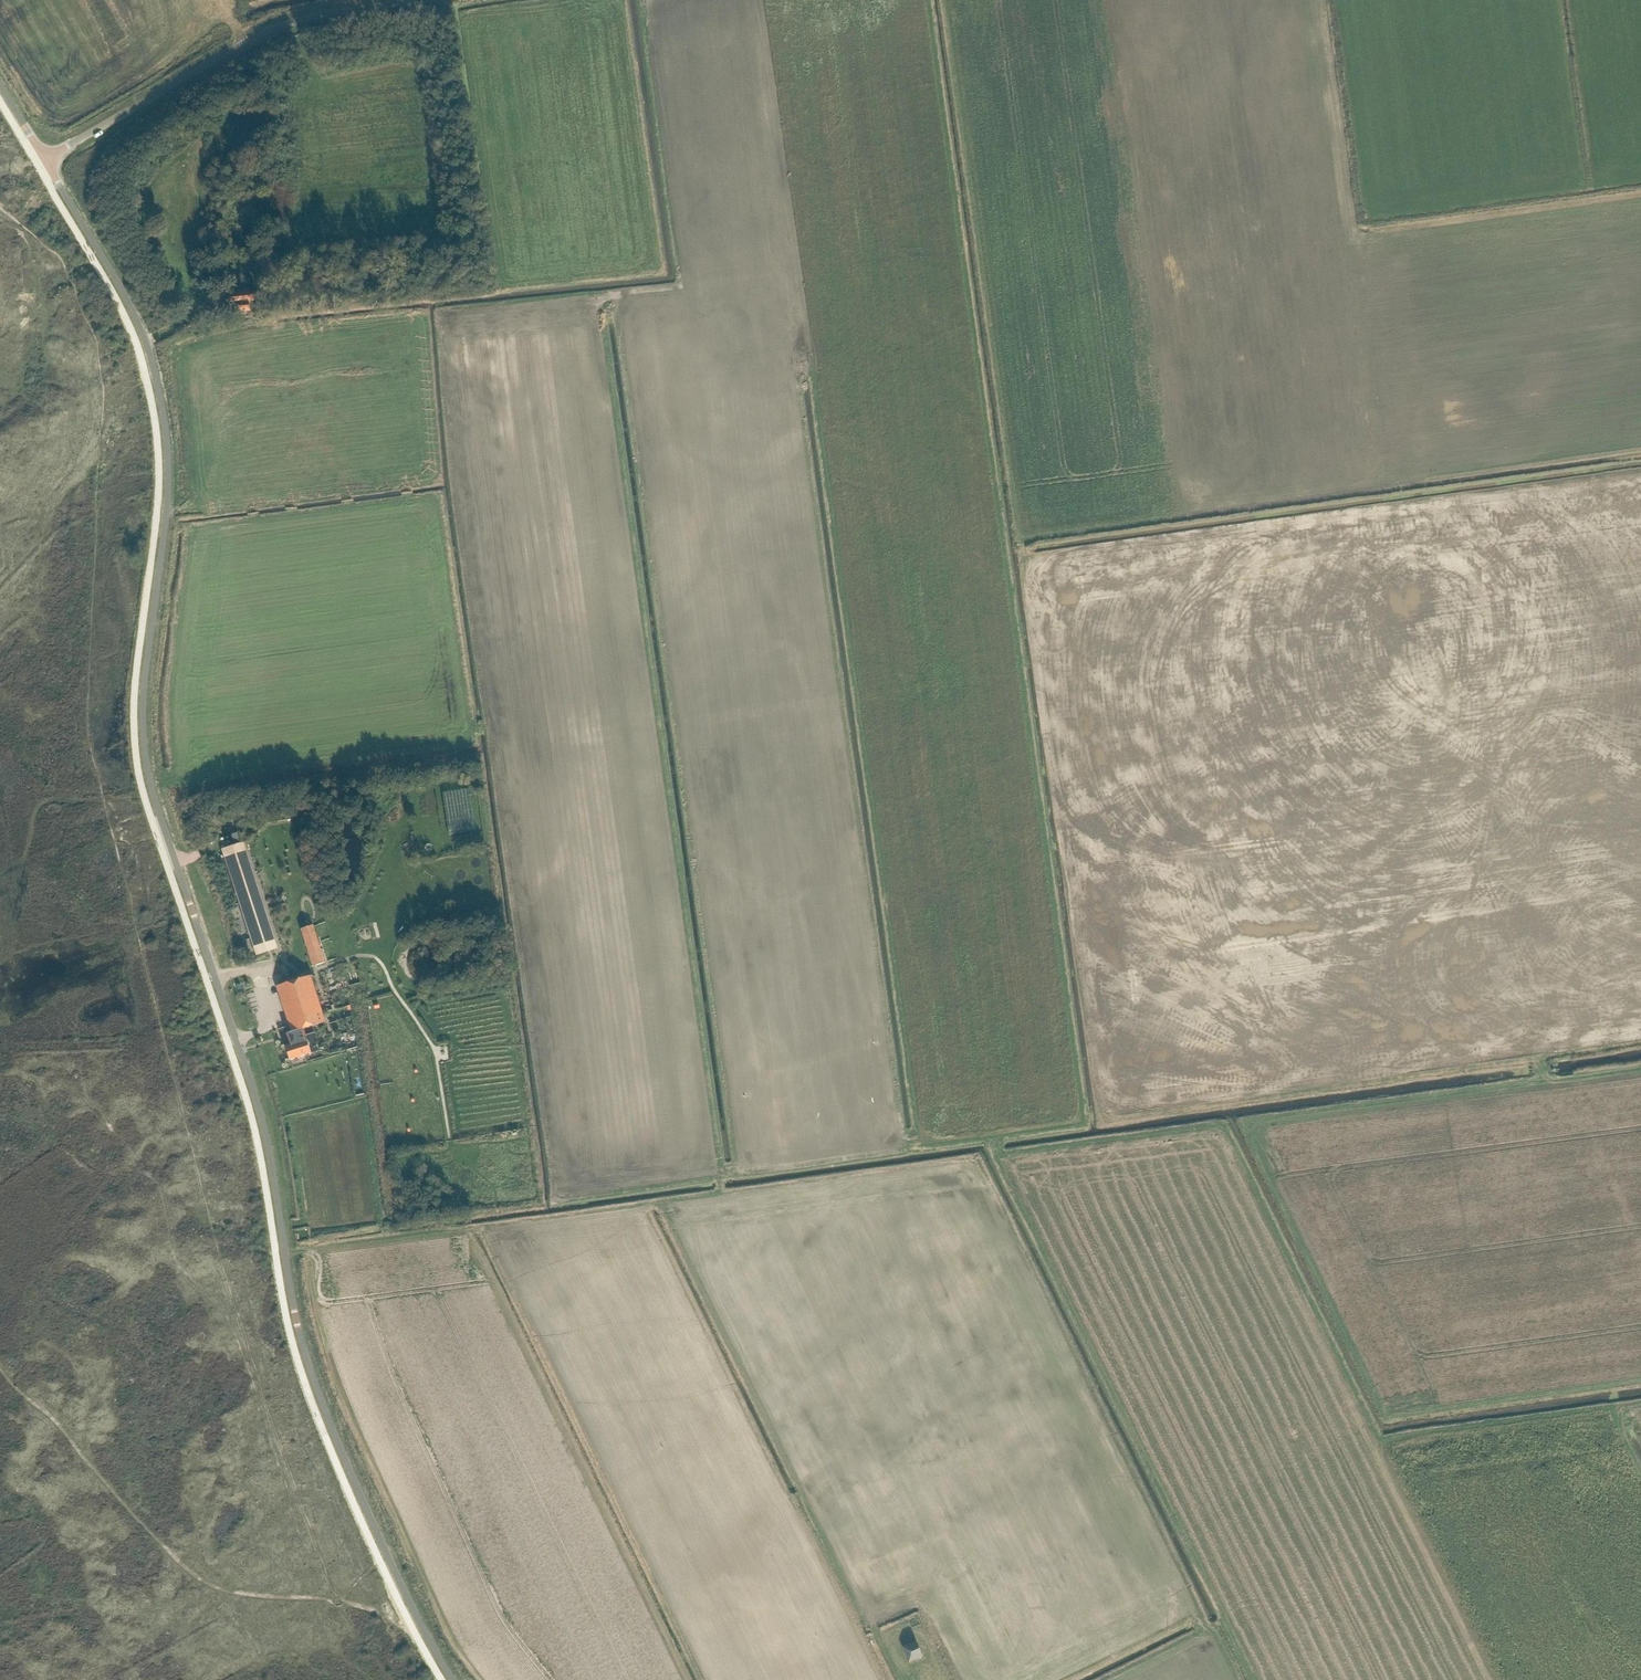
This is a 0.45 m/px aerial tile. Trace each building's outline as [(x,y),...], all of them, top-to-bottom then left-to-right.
[(274,279),(270,280),(271,290),(284,289),(283,277),(274,278),(274,279)] [(240,293),(231,294),(232,305),(239,304),(240,312),(251,311),(250,303),(251,303),(251,301),(260,300),(259,290),(250,292),(250,290),(240,291),(240,293)] [(251,940),(256,955),(268,951),(277,948),(274,940),(258,892),(243,844),(222,850),(244,917),(251,940)] [(314,925),(301,929),(313,967),(319,964),(326,963),(314,925)] [(292,1033),(295,1032),(304,1029),(326,1022),(317,994),(311,976),(304,978),(277,986),(292,1033)] [(312,1054),(304,1029),(295,1032),(292,1033),(287,1034),(291,1045),(286,1047),(290,1060),(312,1054)] [(916,1640),(902,1646),(909,1662),(923,1657),(916,1640)]
